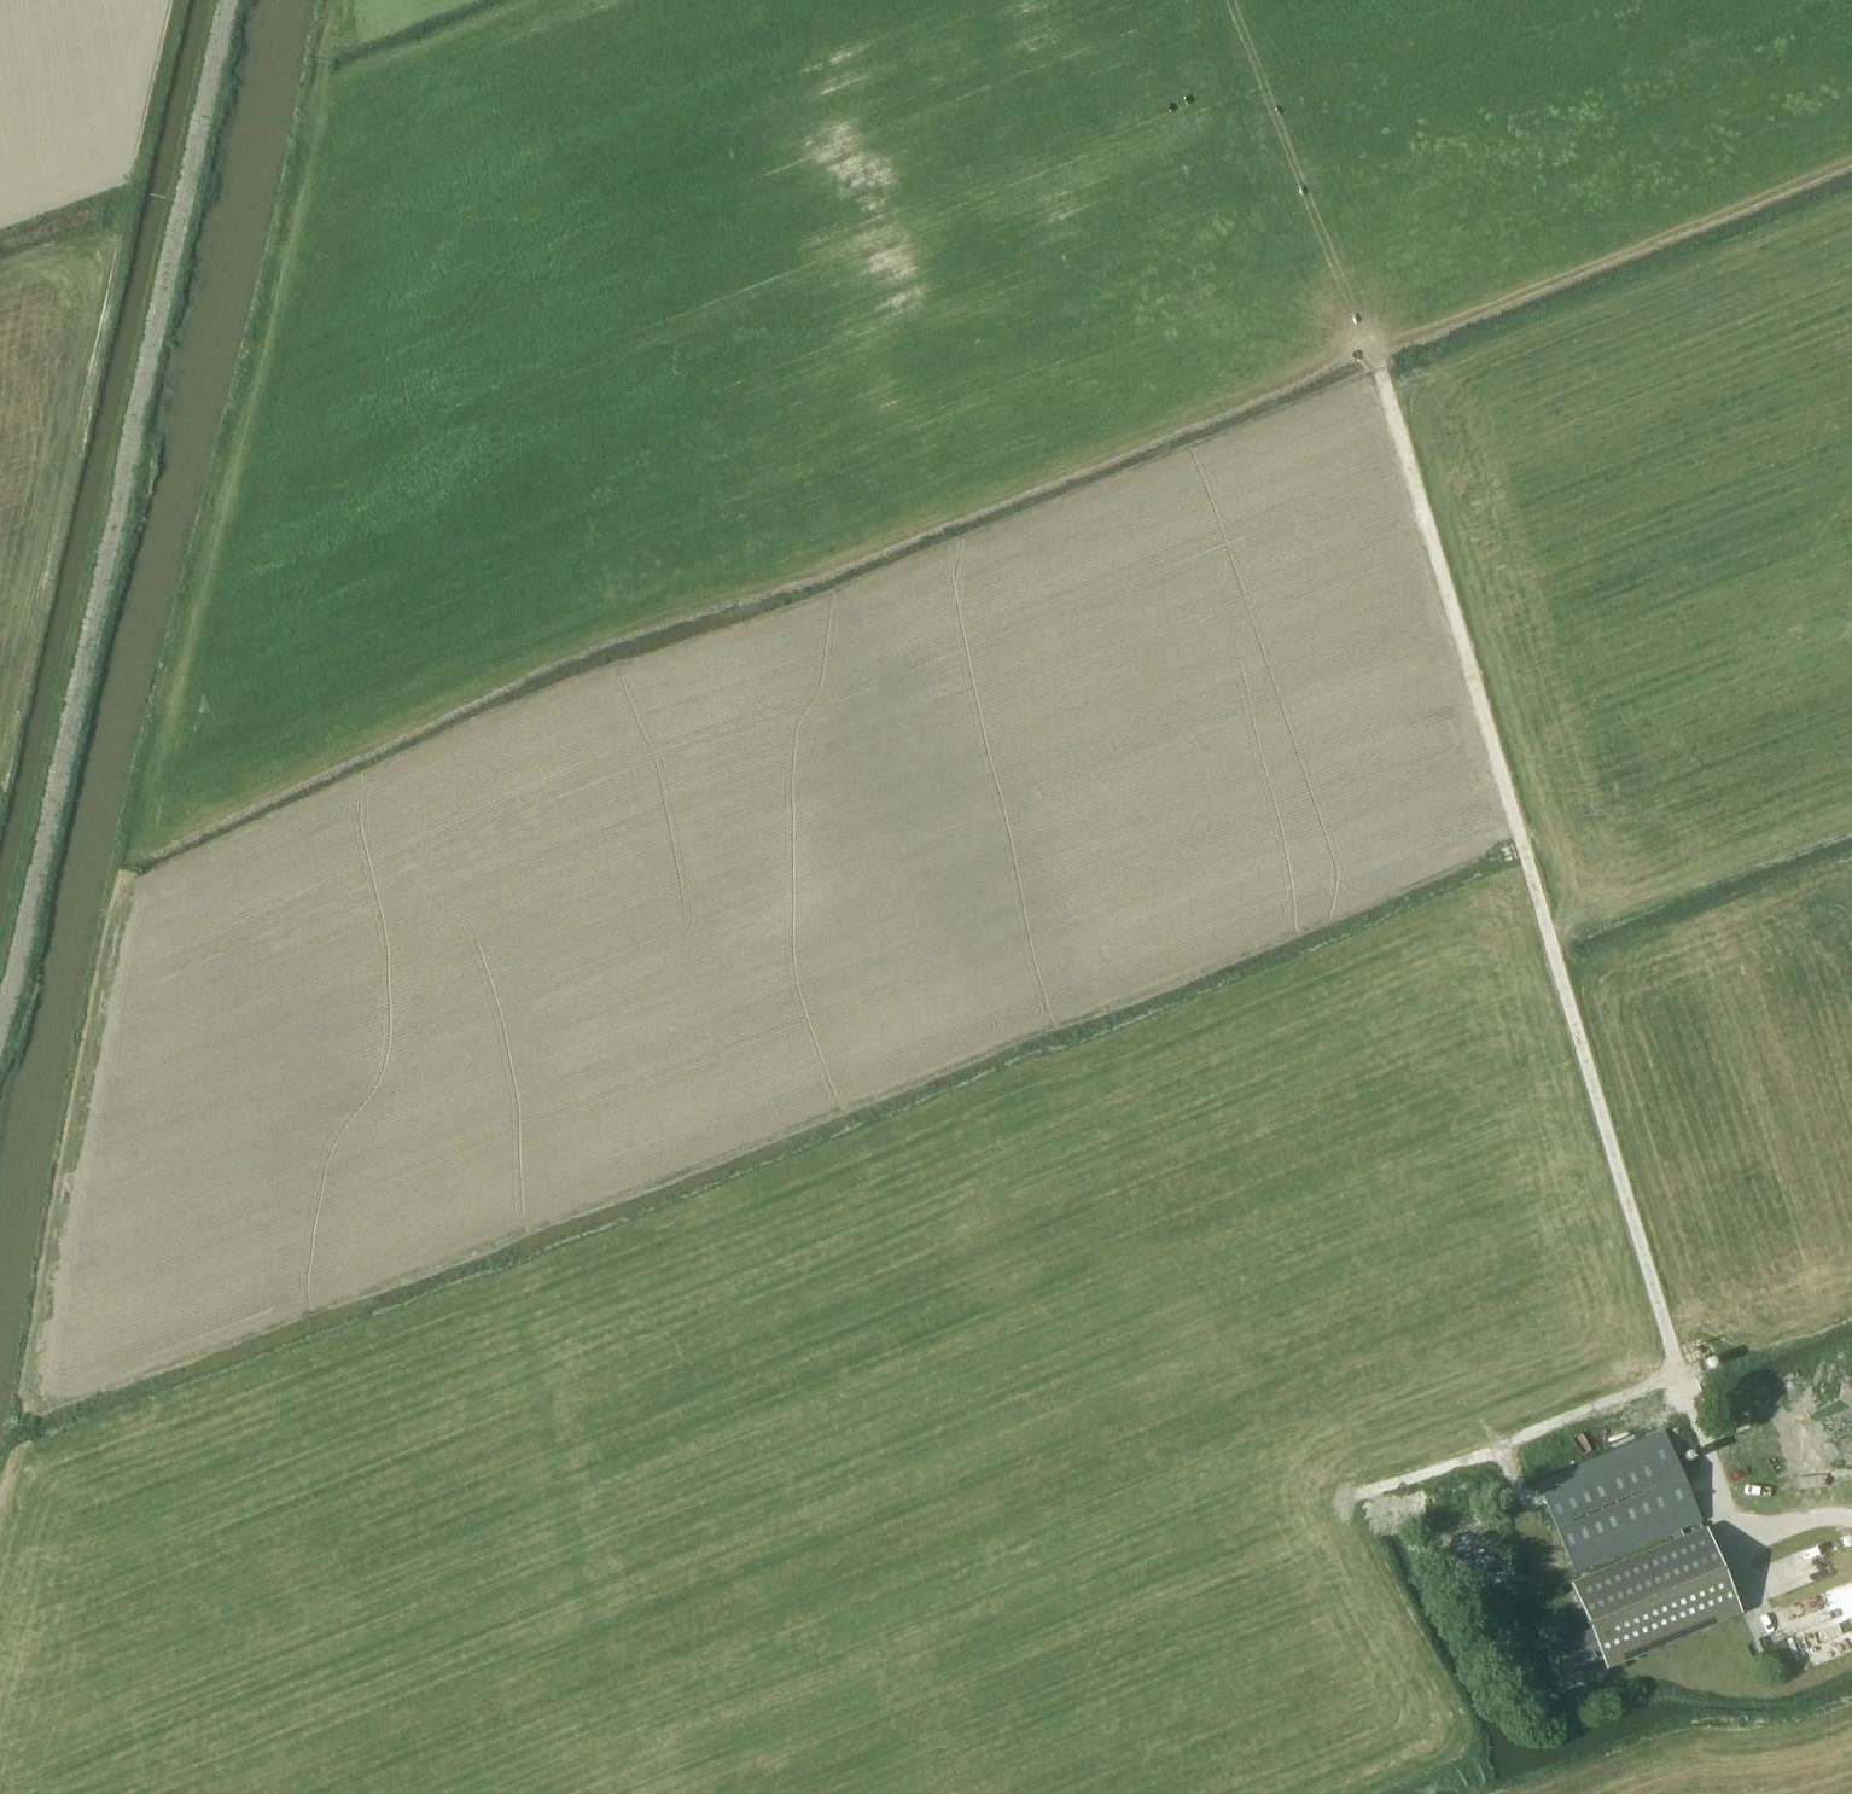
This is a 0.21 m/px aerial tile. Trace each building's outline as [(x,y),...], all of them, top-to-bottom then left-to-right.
[(1532,1481),(1570,1572),(1697,1519),(1659,1428),(1532,1481)] [(1735,1611),(1701,1526),(1570,1579),(1588,1624),(1566,1633),(1557,1610),(1528,1622),(1551,1678),(1613,1653),(1616,1660),(1666,1639),(1735,1611)] [(1850,1611),(1851,1610),(1851,1582),(1841,1586),(1850,1611)]
